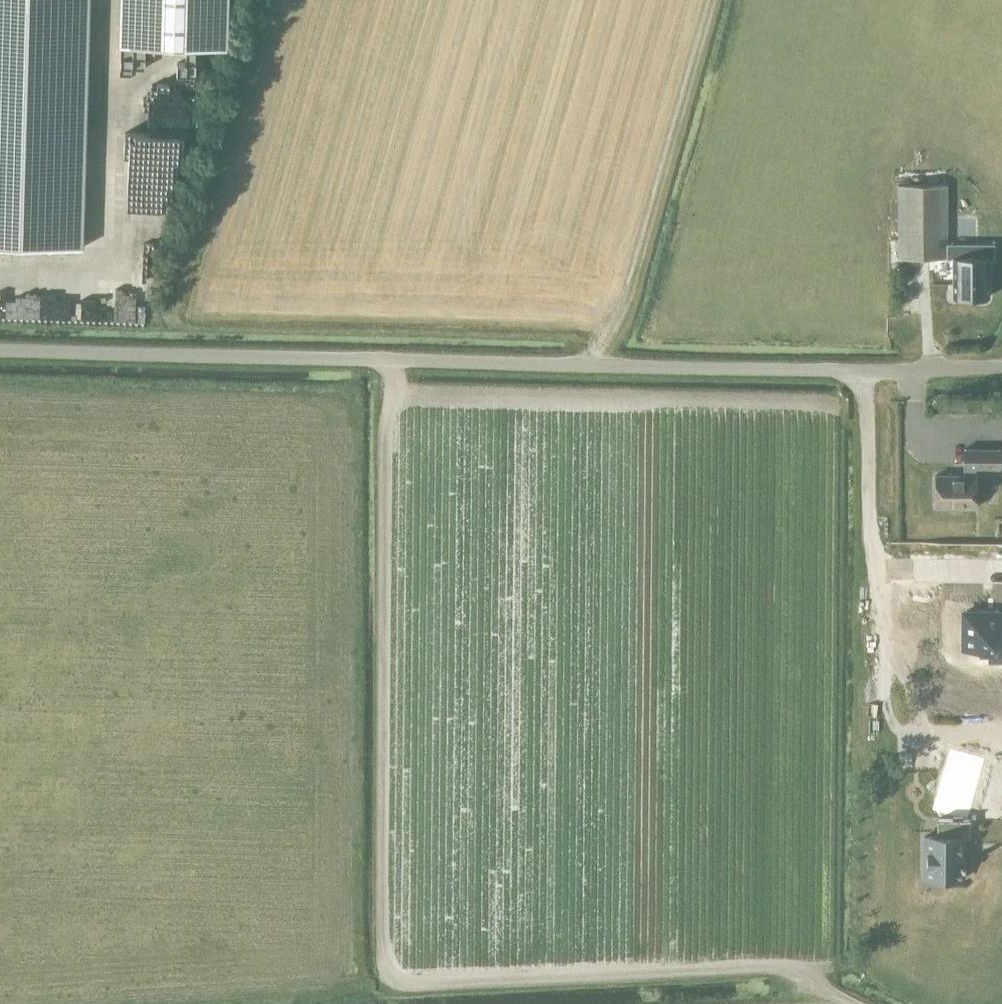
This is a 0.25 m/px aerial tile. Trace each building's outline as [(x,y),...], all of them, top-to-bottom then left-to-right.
[(84,250),(93,0),(0,0),(0,247),(84,250)] [(123,44),(223,47),(225,0),(124,0),(123,44)] [(989,279),(989,261),(994,261),(994,245),(967,244),(945,246),(945,185),(899,184),(901,259),(955,259),(955,297),(985,298),(985,279),(989,279)] [(1000,468),(1000,450),(964,449),(964,476),(936,475),(935,508),(975,508),(976,468),(1000,468)] [(967,603),(967,641),(1001,641),(1001,603),(967,603)] [(942,837),(924,837),(924,879),(964,879),(964,869),(965,869),(965,862),(964,862),(964,838),(970,838),(970,821),(976,821),(976,760),(937,760),(937,821),(942,821),(942,837)] [(976,760),(976,821),(1001,821),(1001,760),(976,760)]
